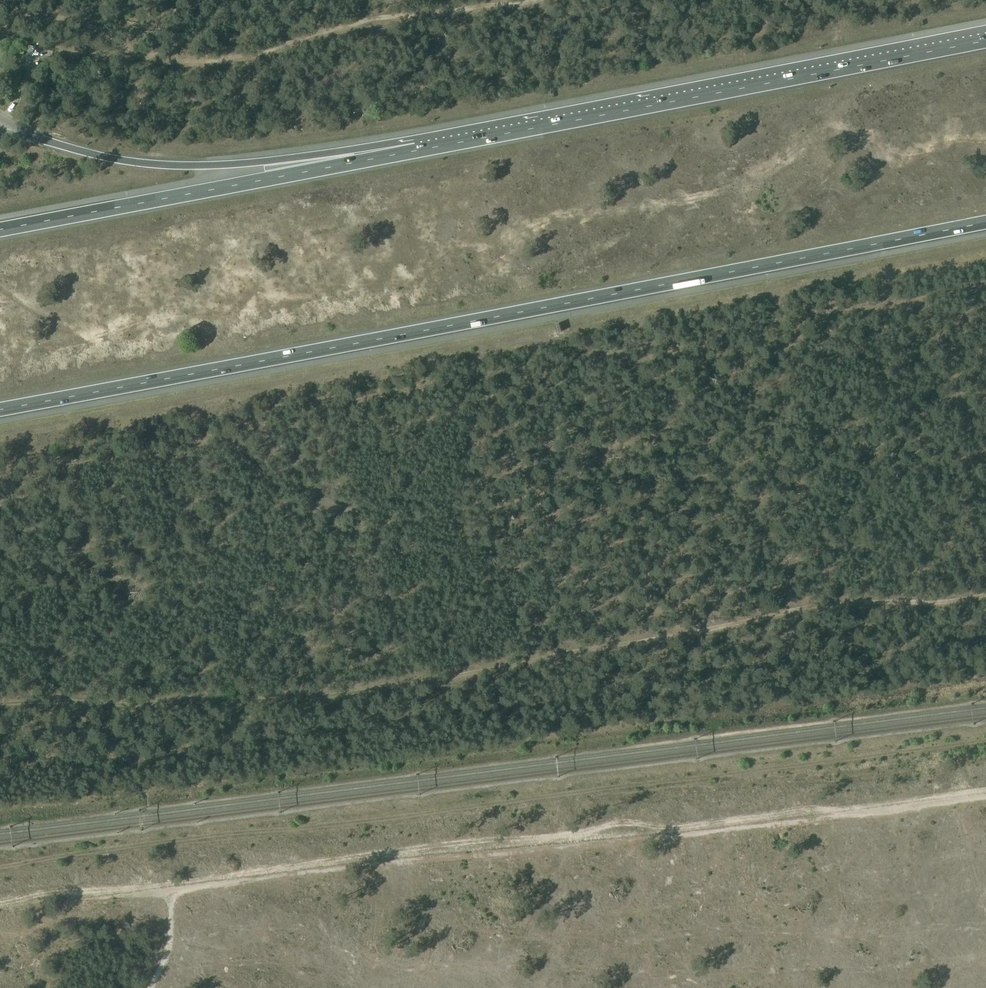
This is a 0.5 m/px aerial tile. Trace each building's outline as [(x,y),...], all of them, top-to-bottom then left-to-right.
[(25,56),(31,57),(33,48),(27,46),(25,56)]
